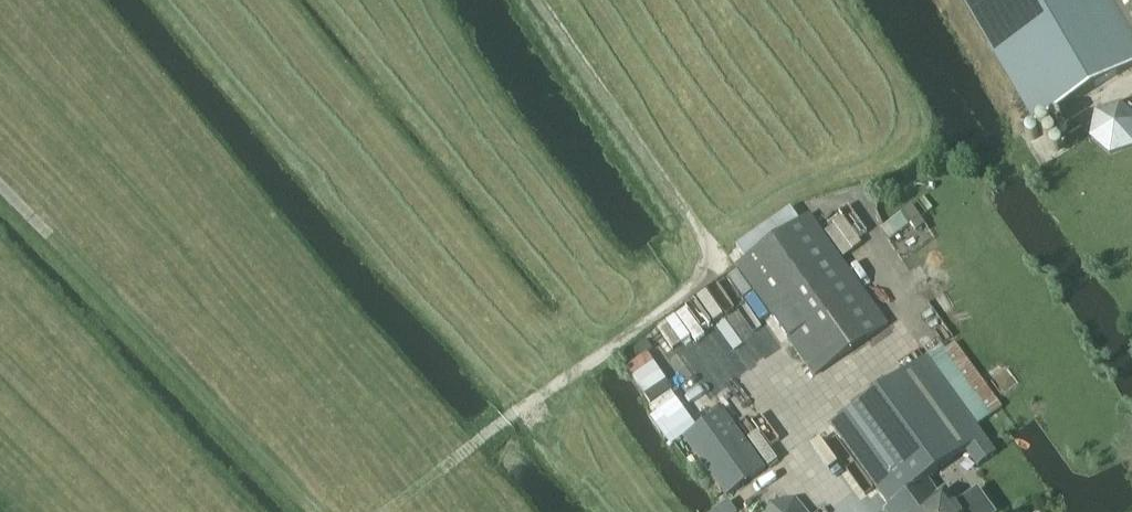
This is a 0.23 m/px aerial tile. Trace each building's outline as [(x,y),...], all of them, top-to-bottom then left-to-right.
[(1035,124),(1131,67),(1131,37),(1111,0),(962,0),(1035,124)] [(1131,36),(1131,0),(1111,0),(1131,36)] [(1120,105),(1095,113),(1090,140),(1109,158),(1131,150),(1131,116),(1120,105)] [(815,377),(888,326),(810,216),(737,268),(815,377)] [(996,454),(926,358),(831,428),(889,507),(884,510),(886,511),(994,511),(978,491),(956,506),(945,491),(939,495),(927,479),(966,451),(978,467),(996,454)] [(727,498),(765,471),(723,411),(685,439),(727,498)] [(769,511),(803,511),(795,502),(771,506),(769,511)]
